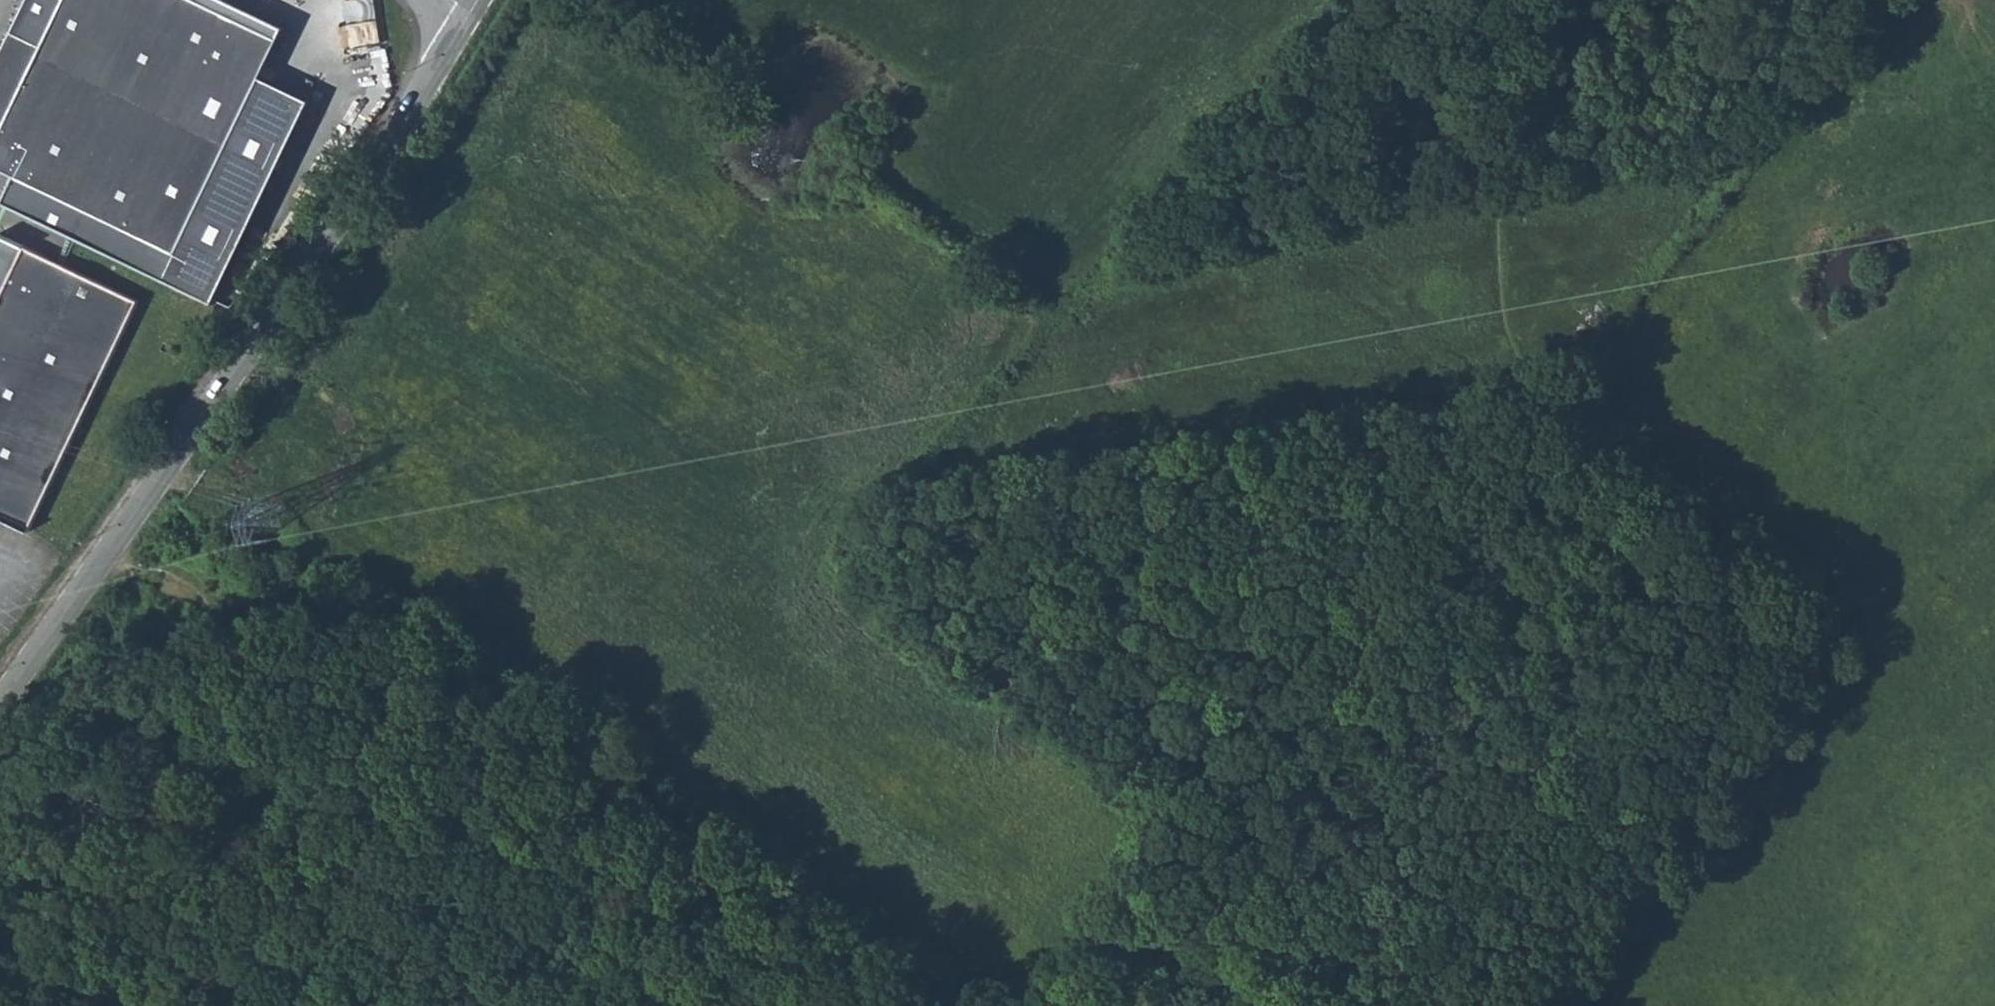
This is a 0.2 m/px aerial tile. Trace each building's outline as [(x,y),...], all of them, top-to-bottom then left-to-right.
[(0,59),(0,97),(13,104),(0,130),(0,161),(21,174),(7,197),(79,231),(218,298),(314,98),(260,75),(279,38),(200,0),(63,0),(62,2),(39,50),(11,36),(0,59)] [(11,36),(39,50),(62,2),(58,0),(26,0),(11,36)] [(13,104),(0,97),(0,130),(13,104)] [(37,523),(148,297),(68,259),(7,229),(0,243),(0,506),(37,523)]
